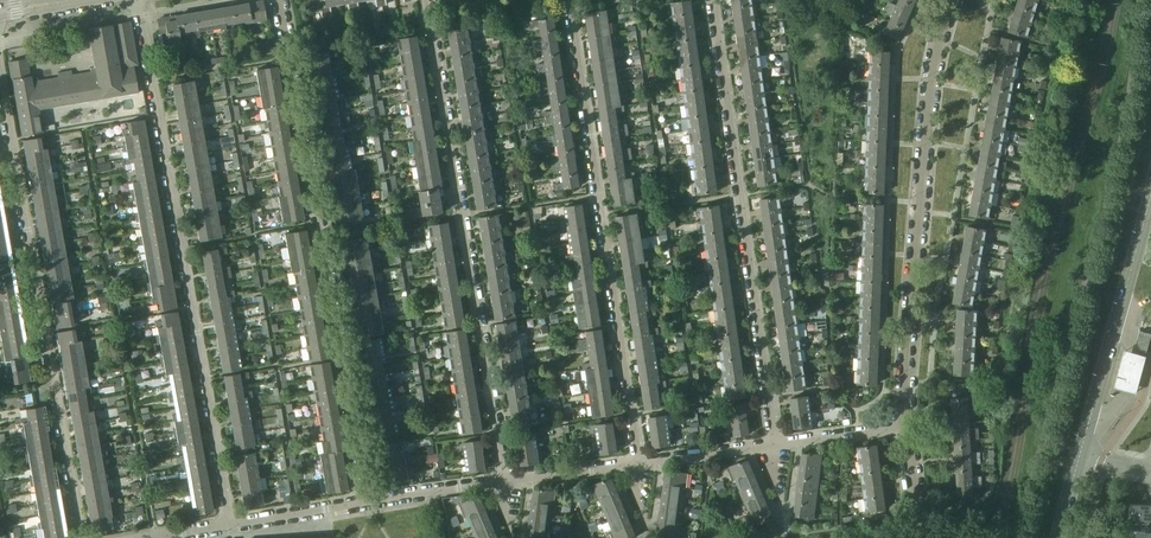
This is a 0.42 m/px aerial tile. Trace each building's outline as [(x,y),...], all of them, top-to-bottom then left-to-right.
[(327,15),(325,0),(310,0),(312,9),(322,7),(323,15),(327,15)] [(339,0),(325,0),(327,15),(328,22),(332,21),(330,6),(339,4),(339,0)] [(339,4),(349,2),(351,11),(354,10),(353,0),(339,0),(339,4)] [(354,10),(358,9),(357,1),(362,0),(353,0),(354,10)] [(672,3),(674,16),(692,13),(690,0),(672,3)] [(900,0),(897,6),(888,2),(886,7),(907,16),(912,5),(900,0)] [(1017,7),(1034,12),(1038,0),(1019,0),(1017,7)] [(262,1),(222,8),(224,24),(244,20),(244,23),(265,19),(262,1)] [(752,5),(734,7),(736,20),(753,18),(752,5)] [(907,16),(886,7),(884,12),(893,16),(890,22),(902,28),(907,16)] [(1034,12),(1017,7),(1013,19),(1030,24),(1034,12)] [(222,8),(208,11),(211,29),(219,27),(220,30),(226,29),(224,24),(222,8)] [(586,13),(588,25),(609,22),(607,10),(586,13)] [(208,11),(194,13),(198,31),(206,30),(206,33),(212,32),(211,29),(208,11)] [(194,13),(180,15),(183,31),(193,29),(194,38),(199,37),(198,31),(194,13)] [(692,13),(674,16),(675,29),(693,26),(692,13)] [(183,31),(180,15),(157,20),(159,32),(166,31),(168,42),(180,40),(178,32),(183,31)] [(555,30),(553,18),(530,22),(531,27),(541,26),(542,32),(555,30)] [(753,18),(736,20),(737,33),(755,30),(753,18)] [(1030,24),(1013,19),(1009,32),(1026,37),(1030,24)] [(42,132),(38,109),(138,92),(133,65),(137,65),(129,21),(88,29),(95,67),(90,68),(90,72),(71,75),(70,70),(57,72),(58,78),(38,81),(37,77),(31,78),(31,76),(30,76),(27,58),(8,61),(13,94),(15,94),(22,135),(42,132)] [(609,22),(588,25),(590,37),(610,34),(609,22)] [(902,28),(890,22),(887,28),(879,24),(876,30),(897,39),(902,28)] [(693,26),(675,29),(677,41),(695,39),(693,26)] [(450,31),(452,44),(470,41),(467,28),(450,31)] [(557,42),(555,30),(542,32),(543,39),(533,41),(534,46),(557,42)] [(755,30),(737,33),(739,45),(757,43),(755,30)] [(610,34),(590,37),(592,49),(612,46),(610,34)] [(399,39),(401,52),(419,49),(417,36),(399,39)] [(1003,38),(1000,51),(1018,54),(1020,41),(1003,38)] [(695,39),(677,41),(679,54),(697,51),(695,39)] [(470,41),(452,44),(454,57),(472,54),(470,41)] [(557,42),(534,46),(535,51),(544,50),(545,56),(559,54),(557,42)] [(258,54),(272,51),(270,43),(256,46),(258,54)] [(757,43),(739,45),(741,58),(759,56),(757,43)] [(612,46),(592,49),(593,61),(614,58),(612,46)] [(871,51),(870,64),(888,65),(889,51),(872,51),(872,48),(867,48),(867,51),(871,51)] [(419,49),(401,52),(403,65),(421,62),(419,49)] [(314,54),(316,66),(330,64),(329,57),(338,55),(337,50),(314,54)] [(697,51),(679,54),(681,67),(699,64),(697,51)] [(1018,54),(1000,51),(998,63),(1016,66),(1018,54)] [(472,54),(454,57),(456,69),(474,66),(472,54)] [(561,66),(559,54),(545,56),(546,63),(537,64),(538,70),(561,66)] [(759,56),(741,58),(743,71),(760,68),(759,56)] [(614,58),(593,61),(595,73),(616,70),(614,58)] [(179,67),(178,59),(164,61),(166,70),(179,67)] [(192,67),(199,66),(198,59),(191,60),(192,67)] [(421,62),(403,65),(405,77),(423,75),(421,62)] [(1016,66),(998,63),(995,76),(1013,79),(1016,66)] [(330,64),(316,66),(319,78),(336,75),(341,74),(341,69),(331,70),(330,64)] [(699,64),(681,67),(682,79),(700,77),(699,64)] [(888,65),(870,64),(870,77),(888,77),(888,65)] [(255,70),(257,83),(278,79),(276,66),(255,70)] [(474,66),(456,69),(458,82),(476,79),(474,66)] [(562,78),(561,66),(538,70),(538,75),(548,74),(549,80),(562,78)] [(760,68),(743,71),(744,83),(762,81),(760,68)] [(616,70),(595,73),(597,85),(618,82),(616,70)] [(336,75),(319,78),(321,90),(338,87),(336,75)] [(423,75),(405,77),(408,90),(425,87),(423,75)] [(1013,79),(995,76),(993,88),(1011,92),(1013,79)] [(700,77),(682,79),(684,92),(702,89),(700,77)] [(888,77),(870,77),(869,89),(887,90),(888,77)] [(564,90),(562,78),(549,80),(550,87),(540,88),(541,94),(564,90)] [(278,79),(257,83),(260,96),(280,92),(278,79)] [(476,79),(458,82),(460,95),(478,92),(476,79)] [(173,84),(175,97),(196,93),(193,81),(173,84)] [(762,81),(744,83),(746,96),(764,94),(762,81)] [(618,82),(597,85),(599,97),(619,94),(618,82)] [(338,87),(321,90),(323,102),(340,99),(338,87)] [(425,87),(408,90),(410,103),(427,100),(425,87)] [(1011,92),(993,88),(991,101),(1009,104),(1011,92)] [(702,89),(684,92),(686,105),(704,102),(702,89)] [(887,90),(869,89),(869,102),(887,103),(887,90)] [(566,102),(564,90),(541,94),(542,99),(551,98),(552,104),(566,102)] [(280,92),(260,96),(262,109),(265,108),(282,105),(280,92)] [(478,92),(460,95),(462,107),(480,104),(478,92)] [(196,93),(175,97),(177,109),(198,105),(196,93)] [(619,94),(599,97),(601,109),(621,106),(621,105),(619,94)] [(764,94),(746,96),(748,109),(766,106),(764,94)] [(340,99),(323,102),(325,114),(338,111),(337,105),(347,103),(346,98),(340,99)] [(427,100),(410,103),(412,115),(429,112),(427,100)] [(1009,104),(991,101),(988,114),(1006,117),(1009,104)] [(568,114),(566,102),(552,104),(553,111),(544,112),(545,118),(568,114)] [(704,102),(686,105),(688,117),(706,115),(704,102)] [(887,103),(869,102),(868,115),(886,116),(887,103)] [(480,104),(462,107),(464,120),(482,117),(480,104)] [(198,105),(177,109),(179,120),(200,117),(198,105)] [(265,108),(267,120),(284,117),(282,105),(265,108)] [(621,106),(601,109),(602,121),(616,119),(615,112),(624,111),(624,105),(621,105),(621,106)] [(766,106),(748,109),(750,122),(768,119),(766,106)] [(338,111),(325,114),(327,126),(350,122),(349,116),(340,118),(338,111)] [(429,112),(412,115),(414,128),(432,125),(429,112)] [(570,126),(568,114),(545,118),(546,123),(555,121),(556,128),(570,126)] [(1006,117),(988,114),(986,126),(1004,129),(1006,117)] [(706,115),(688,117),(690,130),(707,127),(706,115)] [(886,116),(868,115),(868,128),(886,129),(886,116)] [(200,117),(179,120),(181,132),(202,129),(200,117)] [(284,117),(267,120),(269,133),(287,130),(284,117)] [(482,117),(464,120),(466,132),(484,129),(482,117)] [(122,135),(123,135),(145,132),(143,119),(127,122),(128,129),(121,130),(122,135)] [(627,130),(626,124),(617,126),(616,119),(602,121),(604,133),(627,130)] [(768,119),(750,122),(751,134),(769,132),(768,119)] [(350,122),(327,126),(329,138),(343,135),(341,129),(351,127),(350,122)] [(414,128),(416,140),(434,138),(432,125),(414,128)] [(572,138),(570,126),(556,128),(557,135),(548,136),(549,141),(572,138)] [(1004,129),(986,126),(984,139),(1002,142),(1004,129)] [(707,127),(690,130),(691,143),(709,140),(707,127)] [(886,129),(868,128),(867,141),(885,141),(886,129)] [(202,129),(181,132),(183,144),(204,141),(202,129)] [(484,129),(466,132),(468,145),(486,142),(484,129)] [(287,130),(269,133),(271,146),(289,142),(287,130)] [(620,143),(619,136),(628,135),(627,130),(604,133),(606,145),(620,143)] [(145,132),(123,135),(125,143),(122,143),(122,147),(147,143),(145,132)] [(769,132),(751,134),(753,147),(771,144),(769,132)] [(343,135),(329,138),(331,150),(349,146),(349,147),(354,146),(353,140),(344,142),(343,135)] [(23,140),(25,152),(47,148),(48,148),(47,142),(40,144),(39,137),(23,140)] [(434,138),(416,140),(413,141),(415,154),(436,150),(434,138)] [(573,150),(572,138),(549,141),(549,147),(559,145),(560,152),(573,150)] [(1002,142),(984,139),(982,151),(999,155),(1002,142)] [(709,140),(691,143),(693,155),(711,153),(709,140)] [(204,141),(183,144),(185,156),(206,152),(204,141)] [(549,141),(541,143),(542,150),(550,149),(549,147),(549,141)] [(885,141),(867,141),(867,153),(885,154),(885,141)] [(289,142),(271,146),(273,158),(291,155),(289,142)] [(486,142),(468,145),(470,158),(488,155),(486,142)] [(147,143),(122,147),(123,152),(126,151),(127,158),(149,154),(147,143)] [(620,143),(606,145),(608,157),(631,153),(630,148),(621,150),(620,143)] [(771,144),(753,147),(755,160),(773,157),(771,144)] [(349,146),(331,150),(333,161),(351,158),(349,147),(349,146)] [(47,148),(25,152),(27,163),(52,159),(51,155),(48,156),(47,148)] [(436,150),(415,154),(417,166),(438,163),(436,150)] [(575,162),(573,150),(560,152),(561,159),(551,160),(552,165),(575,162)] [(999,155),(982,151),(979,164),(997,167),(999,155)] [(206,152),(185,156),(187,168),(208,164),(206,152)] [(631,153),(608,157),(610,169),(623,167),(622,160),(632,159),(631,153)] [(711,153),(693,155),(695,168),(713,165),(711,153)] [(885,154),(867,153),(866,166),(884,167),(885,154)] [(149,154),(127,158),(126,158),(127,163),(133,162),(135,170),(151,167),(149,154)] [(291,155),(273,158),(276,171),(293,168),(291,155)] [(488,155),(470,158),(473,170),(490,167),(488,155)] [(773,157),(755,160),(757,172),(775,170),(773,157)] [(351,158),(333,161),(335,173),(353,170),(351,158)] [(52,159),(27,163),(30,176),(51,172),(50,164),(53,164),(52,159)] [(577,174),(575,162),(552,165),(553,171),(562,169),(563,176),(577,174)] [(438,163),(417,166),(419,179),(440,176),(438,163)] [(102,164),(95,166),(96,173),(104,171),(102,164)] [(208,164),(187,168),(190,180),(210,176),(208,164)] [(997,167),(979,164),(977,176),(995,180),(997,167)] [(713,165),(695,168),(697,181),(714,178),(713,165)] [(884,167),(866,166),(866,179),(884,180),(884,167)] [(151,167),(135,170),(136,176),(129,177),(130,183),(133,182),(153,179),(151,167)] [(490,167),(473,170),(475,183),(492,180),(490,167)] [(624,173),(623,167),(610,169),(611,181),(632,178),(635,178),(634,177),(641,176),(641,171),(624,173)] [(293,168),(276,171),(278,183),(296,180),(293,168)] [(353,170),(335,173),(337,185),(358,182),(356,169),(353,170)] [(775,170),(757,172),(759,186),(777,183),(775,170)] [(51,172),(30,176),(32,187),(56,183),(55,179),(52,179),(51,172)] [(579,186),(577,174),(563,176),(564,183),(555,184),(556,190),(579,186)] [(210,176),(190,180),(192,192),(212,188),(210,176)] [(419,179),(422,191),(442,188),(440,176),(419,179)] [(995,180),(977,176),(975,189),(992,192),(995,180)] [(632,178),(611,181),(613,193),(634,190),(632,178)] [(714,178),(697,181),(698,194),(716,192),(714,178)] [(153,179),(133,182),(134,189),(131,189),(132,194),(155,190),(153,179)] [(884,180),(866,179),(865,193),(883,193),(884,180)] [(296,180),(278,183),(280,196),(298,193),(296,180)] [(492,180),(475,183),(477,195),(494,193),(492,180)] [(358,182),(337,185),(340,197),(360,194),(358,182)] [(56,183),(32,187),(34,199),(55,195),(54,188),(57,187),(56,183)] [(212,188),(192,192),(194,204),(215,200),(212,188)] [(422,191),(421,191),(424,208),(405,211),(406,218),(426,215),(442,212),(440,197),(444,194),(442,188),(422,191)] [(992,192),(975,189),(972,202),(990,205),(992,192)] [(155,190),(132,194),(133,198),(136,198),(137,205),(157,201),(155,190)] [(634,190),(613,193),(615,205),(636,202),(634,190)] [(298,193),(280,196),(277,196),(280,209),(300,206),(298,193)] [(494,193),(477,195),(479,209),(497,206),(494,193)] [(360,194),(340,197),(342,209),(362,205),(360,194)] [(55,195),(34,199),(36,210),(60,206),(59,202),(56,202),(55,195)] [(761,199),(762,212),(780,210),(779,197),(761,199)] [(215,200),(194,204),(196,216),(217,212),(215,200)] [(157,201),(137,205),(138,212),(135,213),(136,217),(159,213),(157,201)] [(990,205),(972,202),(970,215),(987,218),(990,205)] [(564,207),(566,219),(584,217),(582,204),(564,207)] [(865,204),(864,217),(882,218),(883,205),(865,204)] [(362,205),(342,209),(344,222),(358,219),(365,218),(362,205)] [(701,208),(702,221),(720,218),(718,205),(701,208)] [(60,206),(36,210),(38,222),(59,219),(58,211),(61,211),(60,206)] [(300,206),(280,209),(282,222),(302,218),(300,206)] [(780,210),(762,212),(764,225),(782,223),(780,210)] [(217,212),(196,216),(198,228),(219,224),(217,212)] [(159,213),(136,217),(137,222),(140,221),(141,228),(161,225),(159,213)] [(480,217),(482,230),(500,227),(498,214),(480,217)] [(617,217),(619,229),(639,226),(637,214),(617,217)] [(584,217),(566,219),(568,231),(585,229),(584,217)] [(882,218),(864,217),(864,230),(882,231),(882,218)] [(720,218),(702,221),(704,234),(722,231),(720,218)] [(59,219),(38,222),(40,234),(64,230),(63,225),(60,226),(59,219)] [(430,226),(432,239),(450,236),(448,223),(430,226)] [(782,223),(764,225),(766,238),(784,235),(782,223)] [(219,224),(198,228),(200,240),(214,238),(214,237),(221,236),(219,224)] [(161,225),(141,228),(142,236),(139,236),(140,240),(163,236),(161,225)] [(639,226),(619,229),(620,241),(641,238),(639,226)] [(968,226),(965,239),(983,242),(985,229),(968,226)] [(500,227),(482,230),(485,243),(502,240),(500,227)] [(585,229),(568,231),(570,243),(587,241),(585,229)] [(64,230),(40,234),(42,246),(63,242),(62,234),(65,234),(64,230)] [(284,234),(286,247),(307,243),(304,230),(284,234)] [(882,231),(864,230),(863,243),(881,243),(882,231)] [(722,231),(704,234),(706,246),(724,244),(722,231)] [(784,235),(766,238),(768,250),(786,248),(784,235)] [(163,236),(140,240),(140,245),(143,244),(145,252),(165,248),(163,236)] [(347,240),(349,252),(370,249),(368,236),(347,240)] [(450,236),(432,239),(434,251),(452,248),(450,236)] [(641,238),(620,241),(622,253),(643,250),(641,238)] [(983,242),(965,239),(963,252),(981,255),(983,242)] [(502,240),(485,243),(487,256),(504,253),(502,240)] [(587,241),(570,243),(572,255),(589,253),(587,241)] [(63,242),(42,246),(44,257),(68,253),(68,249),(65,249),(63,242)] [(307,243),(286,247),(288,259),(309,256),(307,243)] [(881,243),(863,243),(863,256),(881,256),(881,243)] [(724,244),(706,246),(708,259),(726,256),(724,244)] [(0,247),(0,260),(8,258),(6,246),(0,247)] [(202,251),(204,264),(218,261),(217,255),(226,253),(225,247),(202,251)] [(165,248),(145,252),(146,259),(143,260),(144,264),(167,260),(165,248)] [(452,248),(434,251),(436,264),(454,261),(452,248)] [(786,248),(768,250),(770,263),(787,261),(786,248)] [(370,249),(349,252),(351,264),(372,260),(370,249)] [(643,250),(622,253),(624,265),(645,262),(645,261),(643,250)] [(981,255),(963,252),(961,264),(978,268),(981,255)] [(68,253),(44,257),(46,269),(67,265),(66,258),(69,257),(68,253)] [(504,253),(487,256),(489,268),(506,265),(504,253)] [(589,253),(572,255),(566,255),(567,261),(576,260),(577,266),(591,264),(589,253)] [(309,256),(288,259),(291,272),(293,272),(293,271),(311,268),(309,256)] [(726,256),(708,259),(709,272),(727,269),(726,256)] [(881,256),(863,256),(862,268),(880,269),(881,256)] [(167,260),(144,264),(144,268),(147,268),(148,275),(169,272),(167,260)] [(372,260),(351,264),(353,276),(374,272),(372,260)] [(218,261),(204,264),(206,276),(229,272),(228,266),(219,268),(218,261)] [(454,261),(436,264),(438,277),(456,274),(454,261)] [(645,262),(624,265),(626,277),(640,275),(639,268),(648,267),(647,261),(645,261),(645,262)] [(787,261),(770,263),(771,276),(789,273),(787,261)] [(11,275),(9,263),(0,264),(0,277),(11,275)] [(591,264),(577,266),(578,273),(569,275),(570,280),(572,280),(593,276),(591,264)] [(978,268),(961,264),(958,277),(976,280),(978,268)] [(67,265),(46,269),(48,281),(72,276),(72,272),(69,272),(67,265)] [(506,265),(489,268),(491,281),(508,278),(506,265)] [(293,271),(293,272),(295,284),(313,281),(311,268),(293,271)] [(880,269),(862,268),(862,281),(880,282),(880,269)] [(727,269),(709,272),(711,284),(729,282),(727,269)] [(169,272),(148,275),(150,283),(147,283),(147,288),(171,284),(169,272)] [(229,272),(206,276),(209,288),(222,285),(221,279),(230,277),(229,272)] [(374,272),(353,276),(355,288),(376,284),(374,272)] [(789,273),(771,276),(773,288),(791,286),(789,273)] [(456,274),(438,277),(440,289),(458,286),(456,274)] [(0,277),(0,289),(13,286),(11,275),(0,277)] [(655,279),(650,280),(641,281),(640,275),(626,277),(628,289),(645,286),(645,287),(656,285),(655,279)] [(72,276),(48,281),(50,292),(72,289),(70,281),(73,281),(72,276)] [(593,276),(572,280),(574,291),(594,288),(593,276)] [(976,280),(958,277),(956,290),(974,293),(976,280)] [(508,278),(491,281),(493,294),(511,291),(508,278)] [(313,281),(295,284),(298,297),(315,294),(313,281)] [(880,282),(862,281),(861,294),(879,295),(880,282)] [(729,282),(711,284),(713,297),(731,294),(729,282)] [(171,284),(147,288),(148,292),(151,291),(152,299),(174,295),(171,284)] [(376,284),(355,288),(358,300),(378,296),(376,284)] [(222,285),(209,288),(211,300),(228,296),(228,297),(234,296),(233,290),(223,292),(222,285)] [(0,289),(0,301),(15,298),(13,286),(0,289)] [(458,286),(440,289),(442,302),(460,299),(458,286)] [(645,286),(628,289),(630,301),(647,298),(645,287),(645,286)] [(791,286),(773,288),(775,301),(793,299),(791,286)] [(594,288),(574,291),(576,303),(596,300),(594,288)] [(72,289),(50,292),(52,304),(77,300),(76,295),(73,296),(72,289)] [(974,293),(956,290),(953,303),(971,306),(974,293)] [(511,291),(493,294),(495,306),(513,303),(511,291)] [(315,294),(298,297),(300,309),(318,306),(315,294)] [(731,294),(713,297),(715,310),(733,307),(731,294)] [(879,295),(861,294),(861,307),(879,307),(879,295)] [(152,299),(151,299),(152,305),(159,304),(160,310),(176,307),(174,295),(152,299)] [(228,296),(211,300),(213,311),(230,308),(228,297),(228,296)] [(378,296),(358,300),(360,312),(380,308),(378,296)] [(0,301),(0,313),(17,310),(15,298),(0,301)] [(647,298),(630,301),(631,313),(649,310),(647,298)] [(460,299),(442,302),(444,315),(462,312),(460,299)] [(793,299),(775,301),(777,314),(794,311),(793,299)] [(77,300),(52,304),(54,315),(76,312),(74,304),(77,304),(77,300)] [(596,300),(576,303),(578,315),(598,312),(596,300)] [(513,303),(495,306),(497,320),(515,317),(513,303)] [(318,306),(300,309),(302,322),(320,319),(318,306)] [(733,307),(715,310),(717,322),(734,320),(733,307)] [(879,307),(861,307),(860,319),(878,320),(879,307)] [(230,308),(213,311),(215,323),(232,320),(230,308)] [(380,308),(360,312),(362,324),(382,320),(380,308)] [(647,323),(646,316),(656,314),(656,315),(662,314),(660,308),(655,309),(649,310),(631,313),(633,325),(647,323)] [(958,309),(957,322),(975,323),(976,310),(958,309)] [(0,313),(0,325),(19,321),(17,310),(0,313)] [(76,312),(54,315),(57,328),(72,325),(71,319),(78,317),(77,311),(76,312)] [(157,327),(178,324),(176,311),(160,314),(162,320),(154,322),(156,327),(157,327)] [(794,311),(777,314),(778,327),(796,324),(794,311)] [(462,312),(444,315),(447,328),(464,325),(462,312)] [(598,312),(578,315),(579,328),(600,325),(598,312)] [(320,319),(302,322),(304,335),(322,331),(320,319)] [(878,320),(860,319),(860,332),(878,333),(878,320)] [(232,320),(215,323),(217,335),(234,332),(232,320)] [(382,320),(362,324),(364,336),(385,333),(382,320)] [(734,320),(717,322),(718,335),(736,332),(734,320)] [(0,325),(0,337),(21,333),(19,321),(0,325)] [(498,324),(500,337),(518,334),(515,321),(498,324)] [(975,323),(957,322),(957,335),(975,336),(975,323)] [(647,323),(633,325),(635,337),(652,334),(652,335),(658,334),(657,328),(648,329),(647,323)] [(178,324),(157,327),(158,335),(155,335),(156,340),(180,335),(178,324)] [(666,332),(665,324),(658,325),(659,333),(666,332)] [(796,324),(778,327),(780,339),(798,337),(796,324)] [(57,332),(59,344),(81,340),(82,340),(81,334),(74,335),(73,329),(57,332)] [(447,332),(449,345),(467,342),(465,329),(447,332)] [(579,340),(579,345),(603,342),(601,329),(587,331),(588,338),(579,340)] [(322,331),(304,335),(307,347),(324,344),(322,331)] [(1139,331),(1136,343),(1140,350),(1146,352),(1150,334),(1139,331)] [(234,332),(217,335),(219,347),(237,344),(234,332)] [(736,332),(718,335),(720,348),(738,345),(736,332)] [(878,333),(860,332),(859,345),(877,346),(878,333)] [(0,337),(0,341),(1,341),(2,349),(24,345),(21,333),(0,337)] [(518,334),(500,337),(502,349),(520,347),(518,334)] [(652,334),(635,337),(637,349),(654,346),(652,335),(652,334)] [(180,335),(156,340),(157,344),(160,343),(161,351),(183,347),(180,335)] [(975,336),(957,335),(956,348),(974,349),(975,336)] [(365,341),(367,353),(384,350),(382,337),(365,341)] [(798,337),(780,339),(782,352),(800,349),(798,337)] [(81,340),(59,344),(61,356),(83,352),(86,352),(85,347),(82,347),(81,340)] [(467,342),(449,345),(451,358),(469,355),(467,342)] [(603,342),(579,345),(580,350),(590,349),(591,356),(604,353),(603,342)] [(237,344),(219,347),(221,359),(239,356),(237,344)] [(324,344),(307,347),(309,361),(327,357),(324,344)] [(24,345),(2,349),(3,356),(0,356),(1,361),(26,356),(24,345)] [(738,345),(720,348),(722,360),(740,358),(738,345)] [(877,346),(859,345),(859,358),(877,359),(877,346)] [(654,346),(637,349),(639,361),(656,358),(654,346)] [(183,347),(161,351),(162,358),(159,358),(160,363),(185,359),(183,347)] [(520,347),(502,349),(504,362),(522,359),(520,347)] [(974,349),(956,348),(955,361),(973,362),(974,349)] [(800,349),(782,352),(784,365),(802,362),(800,349)] [(384,350),(367,353),(369,365),(386,362),(386,361),(384,350)] [(1127,351),(1123,350),(1113,389),(1117,391),(1136,396),(1146,356),(1127,351)] [(83,352),(61,356),(64,367),(85,364),(88,363),(87,359),(84,359),(83,352)] [(604,353),(591,356),(592,362),(582,364),(583,369),(586,369),(606,365),(604,353)] [(469,355),(451,358),(454,370),(471,367),(469,355)] [(26,356),(1,361),(2,365),(5,364),(6,372),(28,368),(26,356)] [(239,356),(221,359),(223,372),(237,369),(241,368),(239,356)] [(656,358),(639,361),(641,372),(658,370),(656,358)] [(740,358),(722,360),(724,373),(742,370),(740,358)] [(877,359),(859,358),(858,371),(876,371),(877,359)] [(185,359),(160,363),(161,367),(164,367),(165,374),(187,370),(185,359)] [(522,359),(504,362),(506,375),(524,372),(522,359)] [(386,362),(369,365),(371,377),(385,374),(383,368),(393,366),(392,360),(386,361),(386,362)] [(973,362),(955,361),(954,374),(972,375),(973,362)] [(310,365),(312,378),(330,375),(327,362),(310,365)] [(802,362),(784,365),(785,377),(803,375),(802,362)] [(85,364),(64,367),(66,379),(90,375),(89,370),(86,371),(85,364)] [(606,365),(586,369),(587,380),(608,377),(606,365)] [(471,367),(454,370),(456,383),(473,380),(471,367)] [(28,368),(6,372),(5,372),(6,378),(13,377),(14,383),(30,380),(28,368)] [(187,370),(165,374),(164,374),(165,380),(172,379),(173,385),(189,382),(187,370)] [(658,370),(641,372),(642,384),(660,382),(660,381),(658,370)] [(742,370),(724,373),(725,386),(743,383),(742,370)] [(876,371),(858,371),(858,384),(876,385),(876,371)] [(224,376),(226,388),(240,386),(239,379),(248,378),(247,372),(224,376)] [(524,372),(506,375),(508,387),(526,384),(524,372)] [(385,374),(371,377),(373,389),(391,386),(396,385),(395,379),(386,381),(385,374)] [(90,375),(66,379),(68,391),(89,387),(87,380),(90,379),(90,375)] [(330,375),(312,378),(314,390),(332,387),(330,375)] [(803,375),(785,377),(787,391),(805,388),(803,375)] [(608,377),(587,380),(589,392),(610,389),(608,377)] [(473,380),(456,383),(458,396),(476,393),(473,380)] [(660,382),(642,384),(644,396),(658,394),(657,388),(666,386),(665,380),(660,381),(660,382)] [(191,394),(189,382),(173,385),(174,392),(168,393),(169,398),(191,394)] [(743,383),(725,386),(727,399),(745,396),(743,383)] [(526,384),(508,387),(510,400),(528,397),(526,384)] [(240,386),(226,388),(228,400),(246,397),(251,396),(250,391),(241,392),(240,386)] [(391,386),(373,389),(375,401),(393,397),(391,386)] [(89,387),(68,391),(70,402),(85,400),(84,394),(91,392),(90,387),(89,387)] [(332,387),(314,390),(316,403),(334,400),(332,387)] [(610,389),(589,392),(591,404),(612,401),(610,389)] [(25,394),(27,405),(33,404),(31,392),(25,394)] [(476,393),(458,396),(460,408),(478,405),(476,393)] [(193,405),(191,394),(169,398),(160,399),(161,404),(169,402),(176,401),(177,408),(193,405)] [(658,394),(644,396),(646,409),(669,405),(668,400),(659,401),(658,394)] [(791,398),(793,413),(810,411),(808,396),(791,398)] [(246,397),(228,400),(230,412),(248,409),(246,397)] [(393,397),(375,401),(377,412),(395,409),(393,397)] [(528,397),(510,400),(512,413),(530,410),(528,397)] [(967,404),(966,398),(966,397),(956,398),(952,398),(953,411),(976,409),(976,404),(967,404)] [(85,400),(70,402),(72,414),(93,411),(94,411),(93,405),(87,407),(85,400)] [(334,400),(316,403),(319,416),(336,412),(334,400)] [(612,401),(591,404),(593,417),(613,414),(612,401)] [(193,405),(177,408),(178,414),(171,415),(172,421),(173,421),(195,417),(193,405)] [(478,405),(460,408),(462,421),(480,418),(478,405)] [(731,406),(733,421),(746,419),(744,405),(731,406)] [(44,420),(42,407),(26,409),(27,417),(14,419),(15,423),(22,422),(22,424),(23,424),(44,420)] [(248,409),(230,412),(232,424),(250,421),(248,409)] [(395,409),(377,412),(379,424),(397,421),(395,409)] [(976,409),(953,411),(954,423),(968,422),(967,415),(977,415),(976,409)] [(530,410),(512,413),(514,426),(532,423),(530,410)] [(93,411),(72,414),(74,426),(98,422),(97,417),(94,418),(93,411)] [(810,411),(793,413),(795,428),(812,426),(810,411)] [(336,412),(319,416),(321,428),(339,425),(336,412)] [(650,417),(652,432),(669,430),(667,415),(650,417)] [(195,417),(173,421),(175,428),(172,429),(172,433),(197,429),(195,417)] [(480,418),(462,421),(464,434),(482,431),(480,418)] [(746,419),(733,421),(735,436),(731,436),(731,440),(736,439),(736,436),(748,434),(746,419)] [(44,420),(23,424),(24,430),(21,430),(22,435),(46,430),(44,420)] [(250,421),(232,424),(234,436),(252,433),(250,421)] [(397,421),(379,424),(382,437),(395,435),(395,434),(399,433),(397,421)] [(98,422),(74,426),(76,438),(97,434),(96,426),(99,426),(98,422)] [(595,425),(597,440),(614,437),(612,422),(595,425)] [(968,422),(954,423),(955,435),(978,433),(978,428),(968,429),(968,422)] [(339,425),(321,428),(323,441),(341,438),(339,425)] [(197,429),(172,433),(173,437),(176,437),(177,443),(199,440),(197,429)] [(46,430),(22,435),(22,439),(25,439),(27,446),(48,443),(46,430)] [(669,430),(652,432),(654,447),(671,445),(669,430)] [(252,433),(234,436),(237,448),(254,445),(252,433)] [(518,435),(520,450),(537,447),(535,433),(518,435)] [(978,433),(955,435),(955,447),(969,446),(969,439),(978,439),(978,433)] [(97,434),(76,438),(78,449),(102,445),(101,440),(98,441),(97,434)] [(614,437),(597,440),(599,454),(616,452),(614,437)] [(323,441),(320,441),(323,453),(323,454),(340,451),(343,451),(341,438),(323,441)] [(199,440),(177,443),(177,444),(178,449),(184,448),(185,455),(201,452),(199,440)] [(463,442),(465,457),(483,455),(481,440),(463,442)] [(384,445),(386,458),(404,454),(402,441),(384,445)] [(48,443),(27,446),(28,453),(25,454),(26,458),(50,454),(48,443)] [(102,445),(78,449),(80,461),(101,457),(100,450),(103,449),(102,445)] [(858,447),(860,460),(878,458),(876,445),(858,447)] [(969,446),(955,447),(956,459),(979,458),(979,452),(970,453),(969,446)] [(537,447),(520,450),(522,465),(536,463),(539,462),(537,447)] [(323,454),(323,453),(319,454),(321,467),(342,463),(340,451),(323,454)] [(201,452),(185,455),(187,462),(180,463),(181,468),(203,464),(201,452)] [(235,455),(238,468),(255,465),(253,452),(235,455)] [(444,460),(443,453),(438,454),(438,455),(433,455),(434,462),(438,461),(439,461),(444,460)] [(802,453),(801,466),(819,468),(821,454),(809,453),(809,454),(802,453)] [(50,454),(26,458),(26,462),(29,462),(31,469),(52,466),(50,454)] [(404,454),(386,458),(389,470),(406,467),(404,454)] [(483,455),(465,457),(467,472),(485,470),(483,455)] [(101,457),(80,461),(82,473),(106,469),(105,464),(102,464),(101,457)] [(878,458),(860,460),(861,473),(879,471),(878,458)] [(979,458),(956,459),(957,471),(971,470),(970,463),(980,463),(979,458)] [(732,481),(735,480),(735,479),(752,472),(747,460),(741,463),(741,462),(727,468),(732,481)] [(342,463),(321,467),(324,480),(344,476),(342,463)] [(203,464),(181,468),(182,472),(188,471),(190,479),(206,476),(203,464)] [(255,465),(238,468),(240,481),(258,478),(255,465)] [(52,466),(31,469),(32,476),(29,477),(30,481),(54,477),(52,466)] [(819,468),(801,466),(799,478),(818,481),(819,468)] [(406,467),(389,470),(391,483),(407,480),(408,483),(413,482),(413,479),(409,479),(406,467)] [(106,469),(82,473),(84,485),(105,481),(104,473),(107,472),(106,469)] [(971,470),(957,471),(958,483),(981,482),(981,476),(971,477),(971,470)] [(666,472),(664,484),(683,487),(686,487),(688,473),(673,471),(673,472),(666,472)] [(879,471),(861,473),(863,486),(881,483),(879,471)] [(752,472),(735,479),(735,480),(740,491),(757,484),(752,472)] [(206,476),(190,479),(191,485),(184,486),(185,491),(208,487),(206,476)] [(344,476),(324,480),(326,493),(346,489),(344,476)] [(54,477),(30,481),(30,486),(33,485),(35,493),(56,489),(54,477)] [(258,478),(240,481),(242,494),(260,491),(258,478)] [(818,481),(799,478),(798,491),(816,493),(818,481)] [(596,499),(599,498),(616,491),(611,479),(605,481),(604,480),(591,486),(596,499)] [(105,481),(84,485),(86,497),(110,492),(109,487),(107,488),(105,481)] [(981,482),(958,483),(958,496),(972,495),(972,488),(981,487),(981,482)] [(881,483),(863,486),(865,499),(883,496),(881,483)] [(683,487),(664,484),(663,497),(681,499),(683,487)] [(757,484),(740,491),(745,502),(762,495),(757,484)] [(208,487),(185,491),(186,495),(192,494),(194,502),(210,499),(208,487)] [(56,489),(35,493),(36,500),(33,500),(34,505),(58,501),(56,489)] [(535,489),(533,502),(551,504),(551,505),(554,505),(556,491),(541,489),(541,490),(535,489)] [(260,491),(242,494),(244,507),(262,504),(260,491)] [(599,498),(604,509),(621,502),(616,491),(599,498)] [(816,493),(798,491),(796,503),(814,505),(816,493)] [(110,492),(86,497),(88,508),(110,504),(108,496),(111,496),(110,492)] [(762,495),(745,502),(750,514),(767,507),(762,495)] [(883,496),(865,499),(866,511),(862,512),(863,515),(868,514),(869,520),(886,518),(883,496)] [(473,498),(459,504),(465,517),(468,516),(467,516),(484,508),(479,497),(473,499),(473,498)] [(681,499),(663,497),(661,509),(679,511),(681,499)] [(210,499),(194,502),(195,511),(191,511),(193,519),(204,517),(203,512),(212,511),(210,499)] [(58,501),(34,505),(35,509),(37,509),(39,517),(60,513),(58,501)] [(551,504),(533,502),(531,514),(550,517),(551,505),(551,504)] [(621,502),(604,509),(609,521),(626,514),(621,502)] [(814,505),(796,503),(794,516),(805,517),(805,518),(813,519),(814,505)] [(1150,521),(1150,505),(1129,503),(1128,520),(1150,521)] [(110,504),(88,508),(90,520),(110,516),(114,515),(114,510),(111,511),(110,504)] [(750,514),(747,515),(752,528),(763,523),(762,523),(772,519),(767,507),(750,514)] [(467,516),(468,516),(472,527),(489,520),(484,508),(467,516)] [(679,511),(661,509),(659,521),(678,524),(678,523),(679,511)] [(60,513),(39,517),(40,523),(37,524),(38,528),(42,528),(62,525),(60,513)] [(550,517),(531,514),(530,527),(548,529),(550,517)] [(626,514),(609,521),(613,532),(630,525),(626,514)] [(110,516),(90,520),(92,531),(101,530),(102,535),(113,533),(110,516)] [(472,527),(477,537),(479,537),(494,531),(489,520),(472,527)] [(678,524),(659,521),(658,534),(668,535),(668,536),(679,537),(681,524),(678,523),(678,524)] [(62,525),(42,528),(44,537),(56,537),(64,536),(62,525)] [(613,532),(610,533),(612,537),(633,537),(635,537),(630,525),(613,532)] [(530,527),(528,537),(547,537),(548,529),(530,527)] [(1127,530),(1126,537),(1150,537),(1150,531),(1127,530)]
